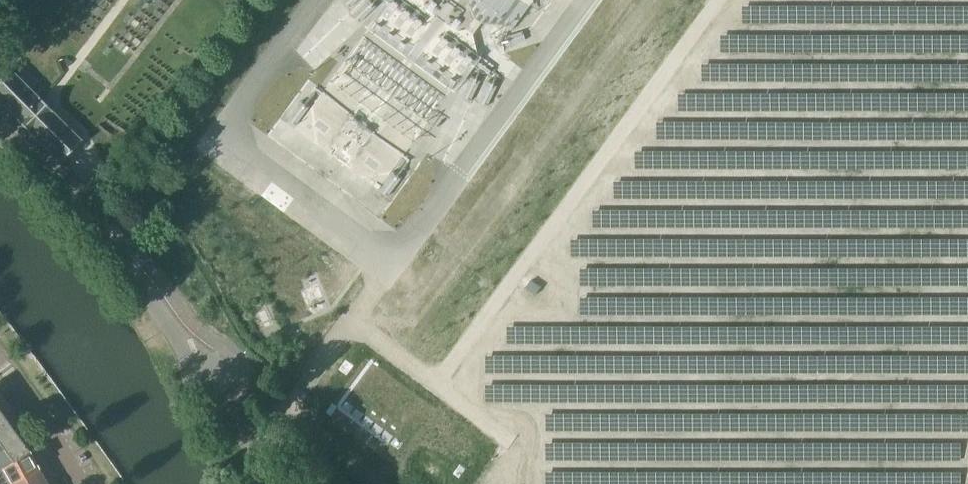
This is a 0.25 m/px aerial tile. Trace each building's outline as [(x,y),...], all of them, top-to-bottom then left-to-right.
[(412,62),(448,88),(449,90),(450,90),(455,83),(462,72),(466,67),(476,54),(476,53),(475,47),(472,34),(480,23),(496,25),(506,26),(505,28),(510,31),(522,15),(533,0),(391,0),(373,24),(369,30),(389,45),(401,54),(405,57),(412,62)] [(408,69),(412,62),(405,57),(400,63),(363,36),(362,37),(318,97),(295,129),(378,190),(401,158),(412,143),(428,121),(446,97),(408,69)] [(22,126),(45,105),(36,96),(43,88),(25,70),(17,77),(9,69),(0,77),(0,102),(17,119),(16,120),(22,126)] [(45,105),(22,126),(29,133),(30,132),(59,161),(80,140),(45,105)] [(97,171),(83,185),(94,197),(109,183),(97,171)] [(302,300),(292,305),(297,314),(306,310),(304,305),(302,300)] [(10,460),(25,448),(0,412),(0,446),(3,451),(10,460)] [(37,468),(28,451),(25,448),(10,460),(0,467),(0,483),(9,483),(37,468)] [(10,460),(3,451),(0,453),(0,467),(10,460)] [(46,483),(37,468),(9,483),(44,483),(46,483)]
